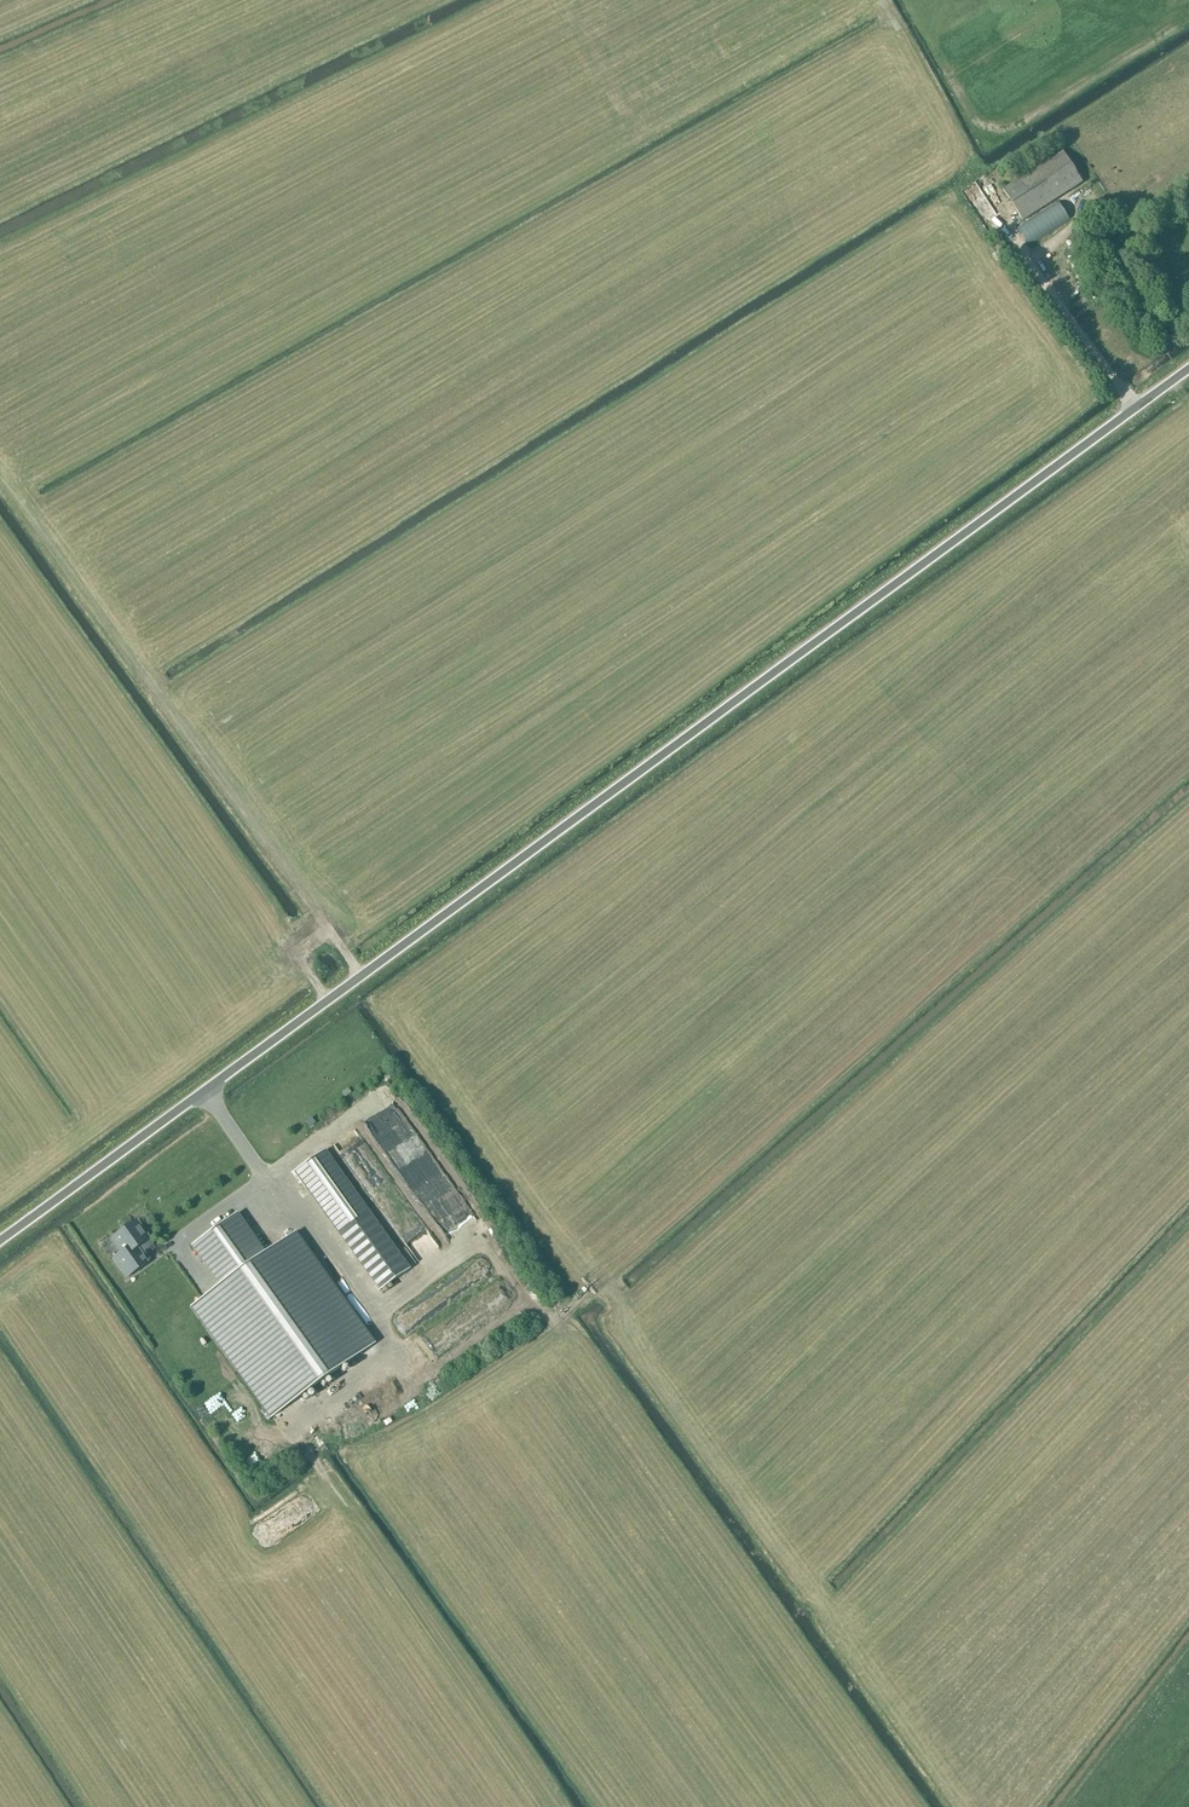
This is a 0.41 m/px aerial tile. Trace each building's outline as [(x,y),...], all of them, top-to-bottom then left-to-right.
[(1063,151),(1060,153),(1049,135),(992,172),(1035,239),(1076,212),(1064,194),(1066,193),(1083,182),(1063,151)] [(368,1124),(383,1135),(391,1125),(378,1115),(378,1116),(375,1114),(368,1124)] [(324,1151),(295,1172),(379,1290),(409,1269),(324,1151)] [(373,1344),(294,1234),(265,1254),(237,1214),(192,1246),(220,1286),(192,1307),(271,1417),(373,1344)] [(146,1263),(136,1249),(148,1239),(136,1222),(123,1231),(110,1240),(120,1254),(112,1259),(126,1278),(146,1263)]
